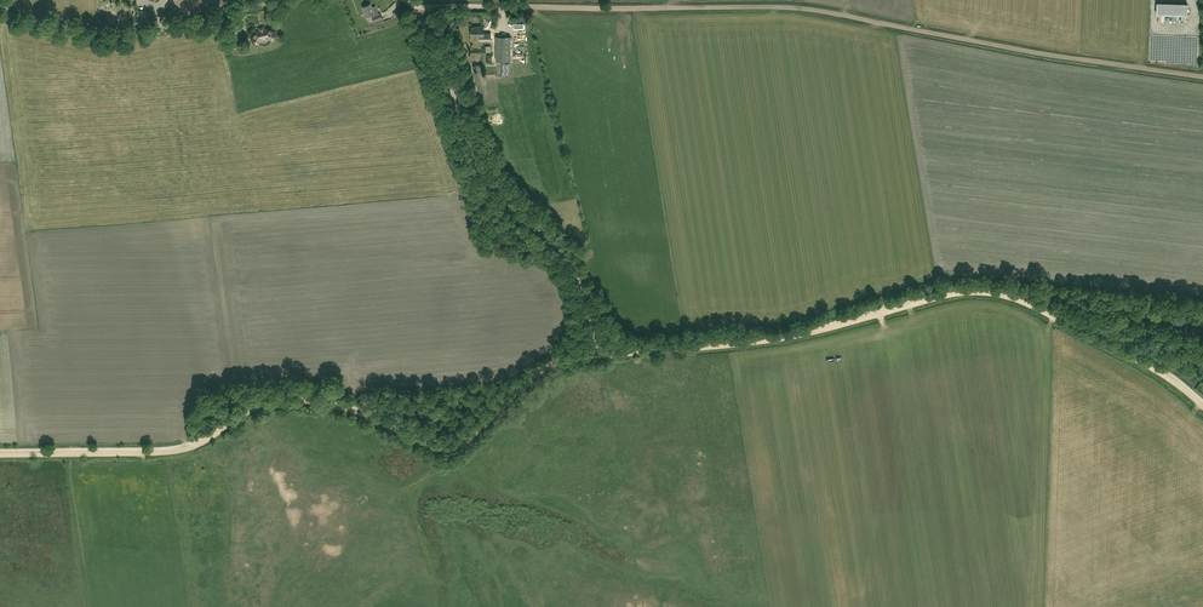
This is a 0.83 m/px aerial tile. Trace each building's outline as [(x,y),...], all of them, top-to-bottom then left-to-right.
[(1186,3),(1156,2),(1156,13),(1186,14),(1186,3)] [(372,7),(370,4),(363,7),(367,16),(373,13),(374,16),(372,16),(376,24),(384,21),(380,13),(379,14),(375,6),(372,7)] [(149,21),(150,11),(137,9),(136,20),(149,21)] [(232,47),(239,46),(237,35),(238,35),(236,24),(228,26),(232,47)] [(476,26),(471,26),(471,36),(480,36),(480,40),(480,41),(491,40),(490,40),(490,32),(491,32),(484,32),(484,26),(476,26)] [(272,40),(276,33),(268,28),(255,31),(250,39),(258,43),(261,38),(266,37),(272,40)] [(511,35),(496,36),(497,60),(511,60),(511,35)]
